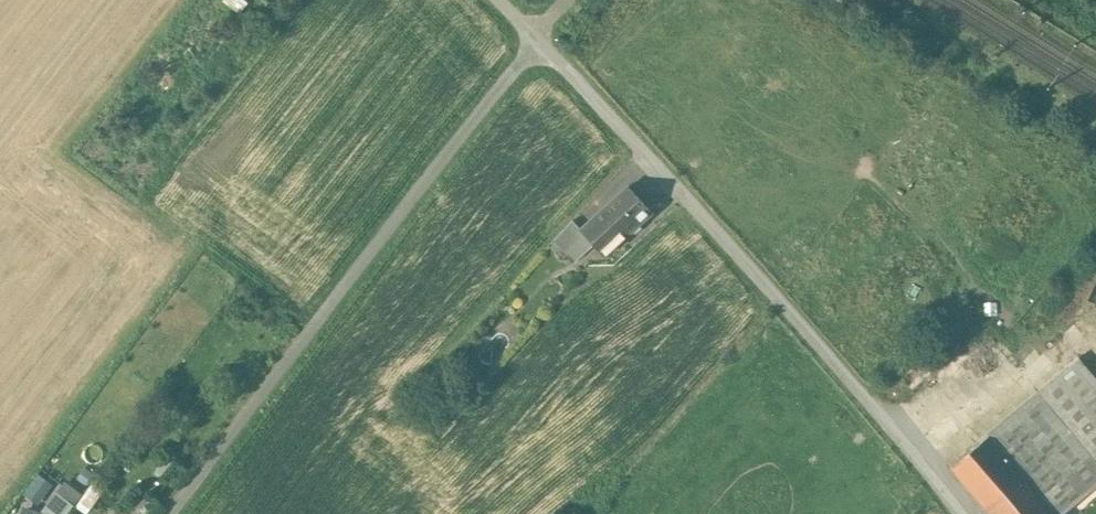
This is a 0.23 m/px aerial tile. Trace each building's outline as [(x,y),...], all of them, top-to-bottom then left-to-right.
[(582,229),(581,230),(586,235),(595,244),(605,256),(652,212),(629,186),(582,229)] [(573,220),(555,239),(566,252),(586,235),(581,230),(582,229),(573,220)] [(586,235),(566,252),(575,262),(595,244),(586,235)] [(1081,360),(1060,377),(1095,419),(1095,377),(1081,360)] [(990,436),(1038,494),(1055,513),(1061,513),(1095,485),(1095,473),(1086,462),(1095,454),(1095,419),(1060,377),(990,436)] [(952,468),(991,513),(1014,513),(1038,494),(990,436),(952,468)] [(1086,462),(1095,473),(1095,454),(1086,462)] [(41,471),(26,492),(40,501),(55,480),(41,471)] [(95,479),(79,503),(89,510),(105,486),(95,479)] [(1038,494),(1014,513),(1055,513),(1038,494)]
